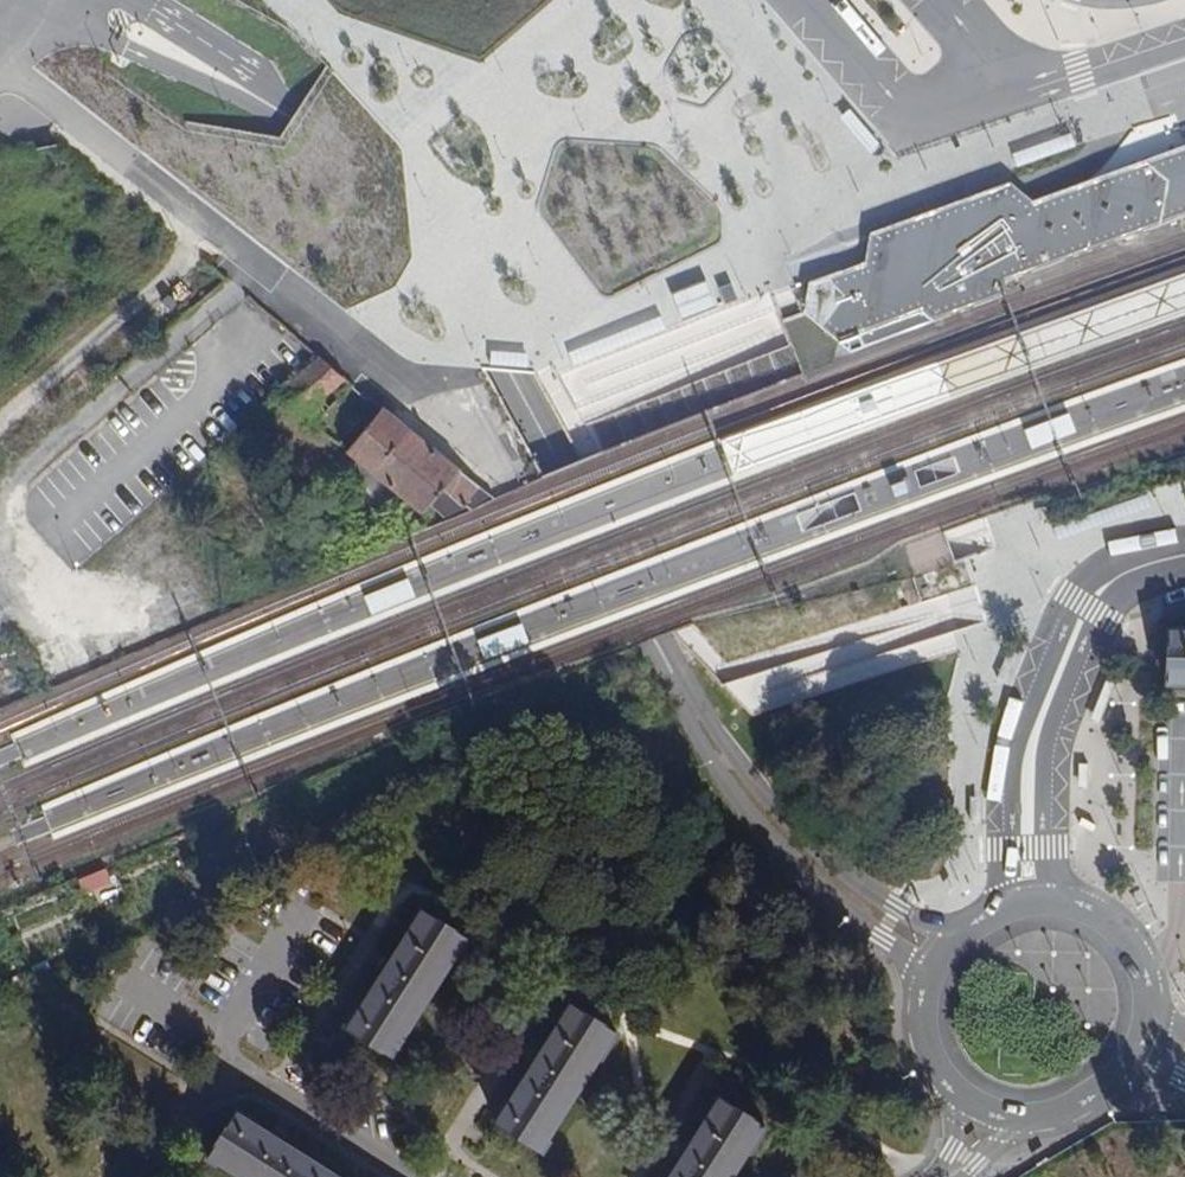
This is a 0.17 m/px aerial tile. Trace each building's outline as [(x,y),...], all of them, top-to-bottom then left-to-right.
[(804,311),(839,341),(848,337),(863,332),(865,338),(867,343),(934,319),(1005,294),(1008,279),(1184,215),(1184,144),(1033,199),(1020,189),(1008,181),(870,232),(868,246),(866,260),(809,281),(804,311)] [(986,345),(724,441),(737,476),(1184,312),(1184,272),(986,345)] [(719,294),(729,290),(724,277),(714,281),(719,294)] [(715,296),(708,278),(668,293),(679,323),(720,308),(715,296)] [(359,419),(329,392),(347,378),(319,355),(274,392),(338,444),(359,419)] [(373,419),(383,408),(373,399),(362,411),(373,419)] [(373,419),(346,450),(422,513),(433,500),(444,508),(452,499),(462,507),(463,505),(468,509),(493,498),(383,408),(373,419)] [(32,585),(46,605),(76,584),(62,564),(32,585)] [(1170,679),(1184,679),(1184,630),(1171,630),(1170,679)] [(34,654),(53,681),(65,673),(46,645),(34,654)] [(422,909),(347,1027),(393,1055),(467,936),(422,909)] [(571,1002),(496,1121),(541,1150),(616,1030),(571,1002)] [(668,1176),(730,1176),(763,1123),(742,1109),(755,1089),(733,1075),(668,1176)] [(208,1155),(244,1176),(343,1176),(237,1110),(208,1155)]
